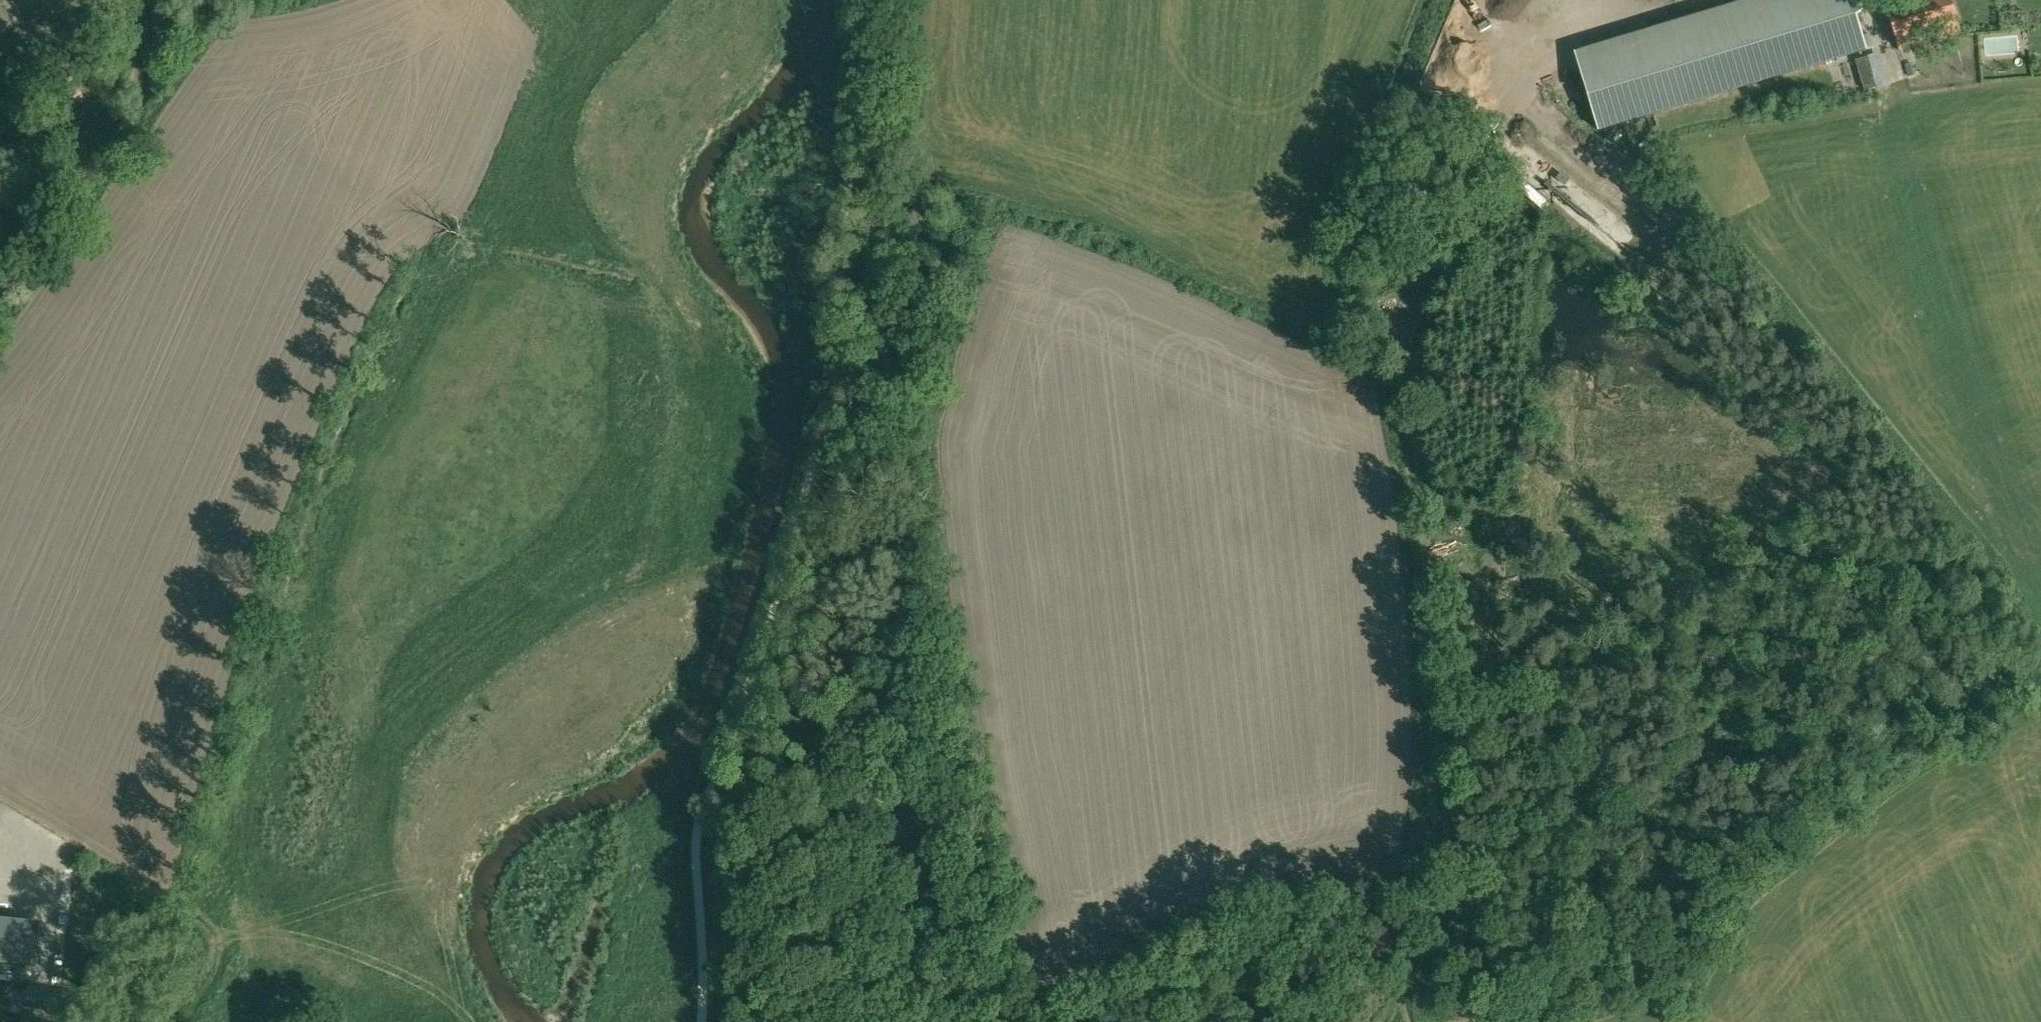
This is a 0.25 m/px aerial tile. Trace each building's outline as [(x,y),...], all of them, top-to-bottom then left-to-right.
[(1871,56),(1856,0),(1753,0),(1578,44),(1599,125),(1871,56)] [(1884,1),(1899,51),(1961,33),(1951,0),(1888,0),(1884,1)] [(1856,58),(1866,89),(1889,82),(1879,51),(1856,58)] [(70,58),(58,65),(64,75),(75,69),(70,58)] [(25,965),(30,923),(0,919),(0,962),(25,965)]
